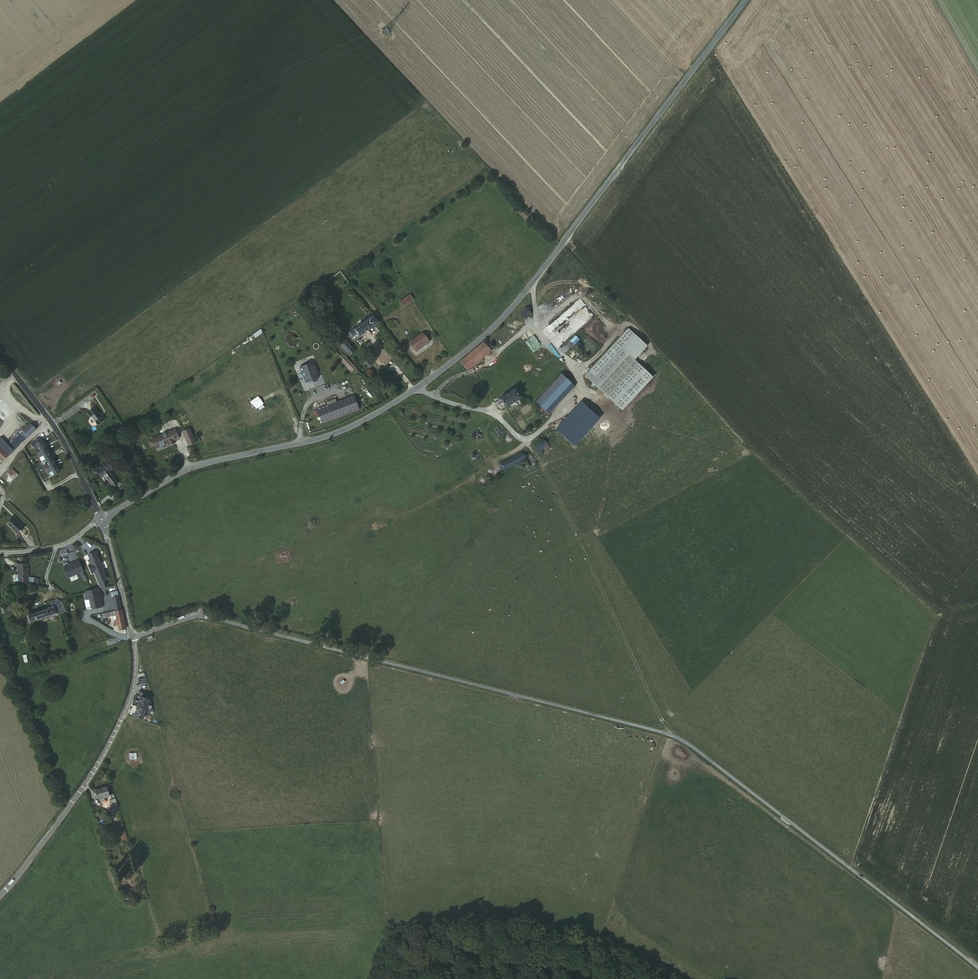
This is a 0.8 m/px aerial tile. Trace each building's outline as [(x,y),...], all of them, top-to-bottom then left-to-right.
[(398,300),(402,306),(413,299),(409,293),(398,300)] [(555,331),(571,319),(566,312),(549,325),(555,331)] [(350,332),(349,331),(348,333),(352,338),(357,335),(358,337),(372,327),(373,328),(379,324),(373,316),(367,320),(368,321),(354,331),(353,330),(350,332)] [(255,337),(262,331),(260,328),(252,334),(255,337)] [(634,335),(621,349),(633,360),(646,347),(634,335)] [(425,338),(412,348),(418,356),(431,346),(425,338)] [(356,352),(346,341),(341,347),(350,357),(356,352)] [(490,351),(483,343),(460,362),(467,370),(490,351)] [(615,343),(589,370),(595,376),(621,349),(615,343)] [(621,349),(595,376),(589,370),(584,375),(602,393),(633,360),(621,349)] [(633,360),(602,393),(608,398),(639,366),(633,360)] [(312,363),(300,368),(306,384),(319,378),(312,363)] [(639,366),(608,398),(618,408),(649,375),(639,366)] [(544,410),(570,383),(561,374),(537,399),(535,402),(544,410)] [(499,400),(502,404),(505,408),(520,397),(514,389),(499,400)] [(353,398),(318,411),(324,425),(359,411),(353,398)] [(555,429),(573,446),(599,418),(580,401),(555,429)] [(100,414),(94,407),(87,413),(89,417),(90,416),(97,425),(105,418),(102,414),(100,414)] [(5,455),(10,449),(3,441),(11,432),(13,434),(9,437),(12,440),(10,441),(15,446),(33,429),(29,424),(20,432),(17,429),(26,420),(19,412),(8,423),(10,425),(0,435),(0,450),(5,455)] [(192,436),(189,430),(183,433),(186,439),(192,436)] [(172,431),(149,442),(153,451),(166,446),(167,448),(173,445),(172,443),(176,441),(172,431)] [(195,443),(192,436),(186,439),(189,446),(195,443)] [(28,443),(34,453),(43,448),(39,441),(37,441),(35,438),(28,443)] [(539,452),(541,450),(547,444),(543,440),(535,448),(539,452)] [(547,444),(541,450),(545,454),(551,447),(547,444)] [(48,456),(43,448),(34,453),(37,458),(41,455),(43,459),(48,456)] [(499,465),(501,470),(518,461),(525,458),(522,453),(499,465)] [(48,456),(43,459),(45,462),(41,465),(43,469),(48,466),(52,464),(48,456)] [(518,461),(522,471),(529,467),(525,458),(518,461)] [(57,472),(52,464),(48,466),(50,471),(52,474),(57,472)] [(103,473),(112,486),(117,482),(108,470),(104,465),(100,468),(103,473)] [(519,479),(532,473),(531,471),(529,467),(522,471),(516,474),(519,479)] [(15,475),(9,468),(5,472),(11,478),(15,475)] [(17,523),(12,518),(6,524),(16,534),(23,527),(18,522),(17,523)] [(102,588),(107,587),(104,581),(109,579),(97,551),(90,554),(93,561),(94,562),(90,564),(93,573),(96,572),(102,588)] [(80,561),(64,568),(68,578),(84,571),(80,561)] [(27,584),(28,584),(28,570),(27,570),(27,566),(17,566),(17,570),(18,570),(18,574),(19,574),(19,575),(18,576),(18,579),(19,580),(19,584),(27,584)] [(99,588),(87,591),(88,599),(91,598),(93,609),(95,610),(104,608),(103,601),(102,601),(99,588)] [(110,592),(114,612),(122,610),(117,591),(110,592)] [(56,606),(59,613),(67,612),(64,604),(58,595),(48,599),(51,607),(56,606)] [(28,616),(30,622),(30,623),(59,614),(59,613),(56,606),(51,607),(46,609),(47,610),(28,616)] [(122,610),(114,612),(117,625),(125,623),(125,622),(122,610)] [(19,625),(30,622),(28,616),(27,615),(17,618),(19,625)] [(151,707),(149,697),(141,694),(140,698),(149,700),(147,705),(151,707)] [(134,717),(142,720),(144,714),(135,711),(134,717)] [(112,809),(117,808),(114,797),(109,799),(112,809)] [(119,841),(126,839),(122,826),(116,828),(119,841)]
